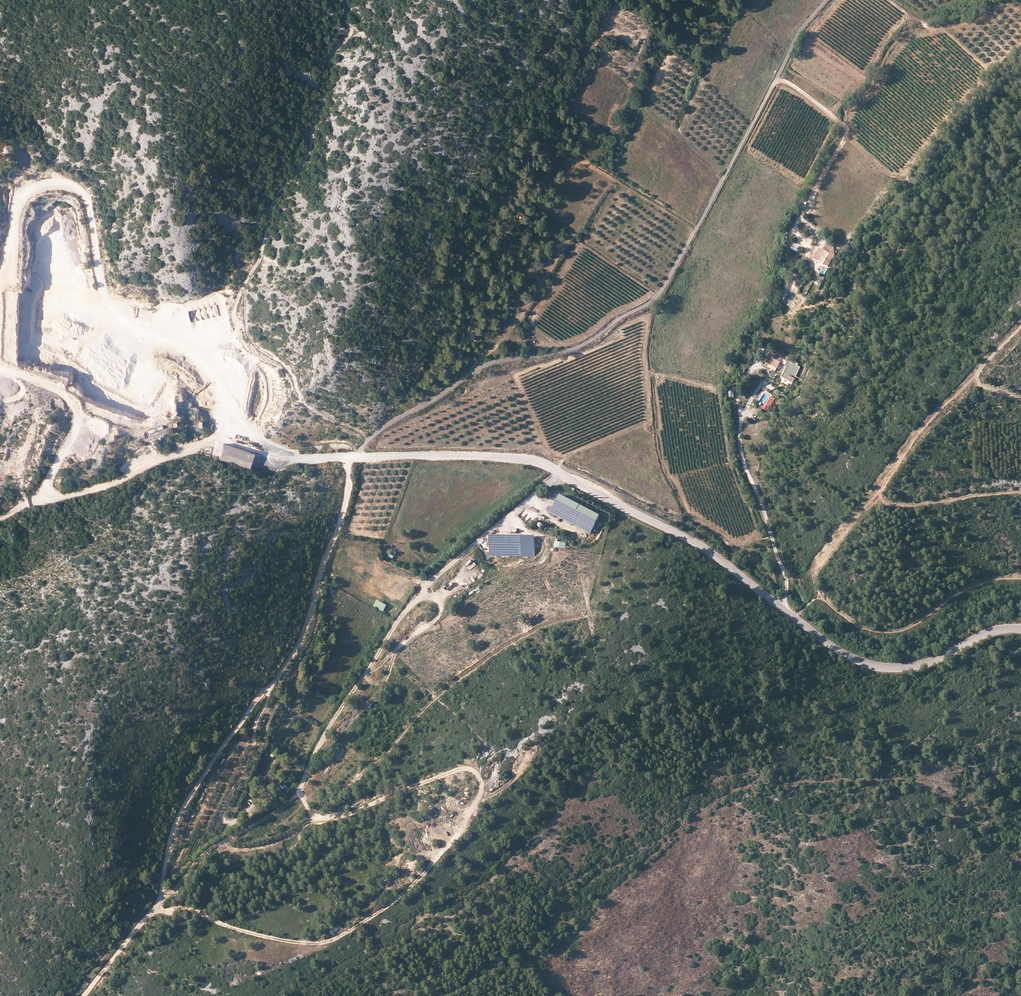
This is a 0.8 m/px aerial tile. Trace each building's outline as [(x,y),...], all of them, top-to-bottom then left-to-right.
[(834,245),(828,242),(823,250),(820,247),(814,258),(827,266),(832,257),(833,258),(835,255),(835,249),(834,248),(834,245)] [(791,289),(796,291),(800,281),(795,279),(791,289)] [(768,362),(774,366),(776,367),(781,359),(786,361),(788,358),(777,352),(775,354),(771,352),(765,361),(768,362)] [(786,367),(787,368),(782,377),(793,384),(796,378),(800,367),(797,366),(798,363),(794,362),(793,364),(789,362),(786,367)] [(775,399),(771,396),(769,400),(767,402),(768,403),(767,404),(769,406),(770,407),(775,399)] [(239,465),(255,469),(260,455),(223,444),(219,460),(239,465)] [(590,534),(600,516),(561,496),(554,508),(551,513),(590,534)] [(522,556),(522,537),(490,536),(490,556),(522,556)] [(535,537),(522,537),(522,556),(535,556),(535,537)] [(376,601),(373,607),(384,612),(386,605),(376,601)]
